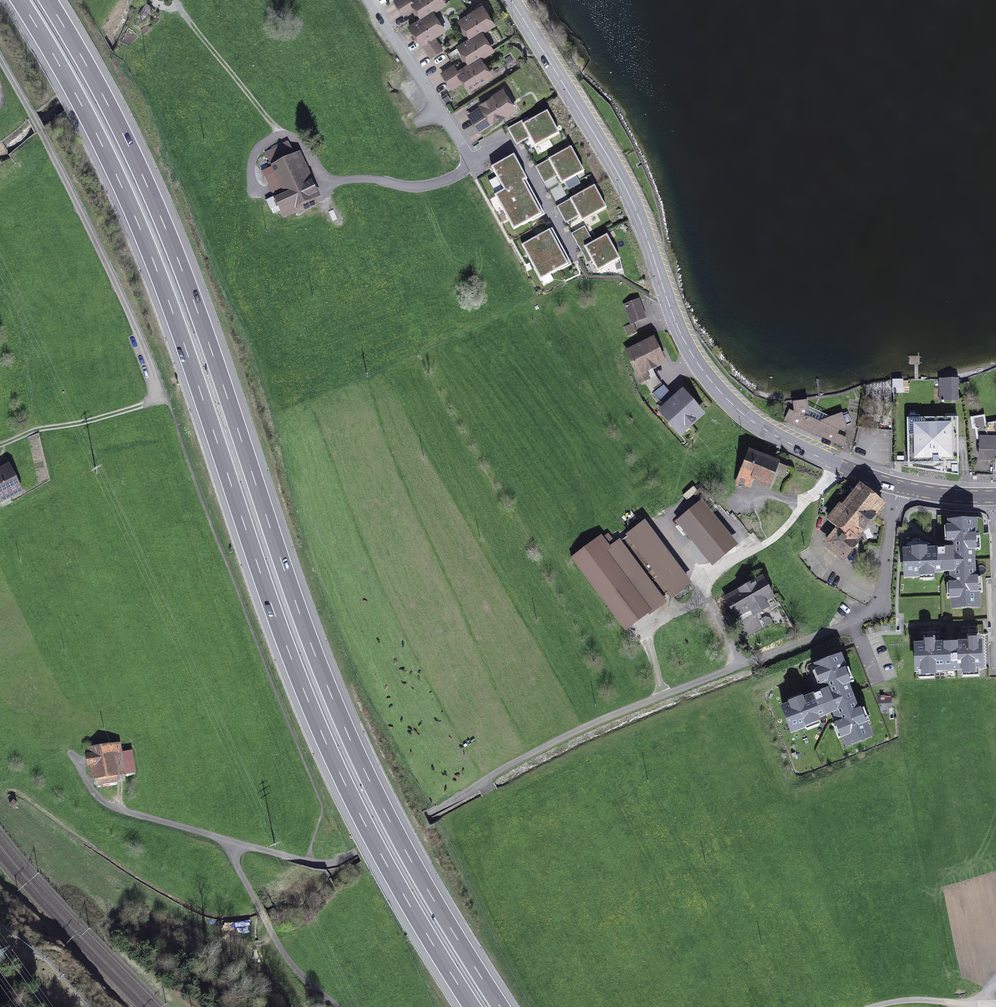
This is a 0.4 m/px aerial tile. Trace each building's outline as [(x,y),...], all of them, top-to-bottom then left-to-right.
[(422,19),(433,12),(442,6),(438,0),(412,0),(410,1),(422,19)] [(459,21),(471,39),(481,32),(494,24),(489,16),(484,15),(479,8),(459,21)] [(421,45),(441,32),(437,25),(437,19),(433,12),(422,19),(409,27),(421,45)] [(458,47),(470,64),(481,58),(490,52),(485,45),(487,40),(481,32),(471,39),(458,47)] [(469,91),(489,78),(484,71),(485,66),(481,58),(470,64),(457,73),(469,91)] [(479,131),(512,110),(507,103),(508,98),(503,90),(480,105),(484,110),(471,118),(479,131)] [(547,112),(523,125),(535,147),(559,134),(547,112)] [(289,142),(267,152),(283,190),(274,193),(285,217),(296,212),(293,207),(318,196),(300,154),(295,157),(289,142)] [(562,184),(584,172),(571,148),(549,159),(562,184)] [(492,167),(504,191),(522,181),(527,179),(514,155),(492,167)] [(495,196),(505,213),(532,198),(522,181),(504,191),(495,196)] [(582,222),(607,209),(594,186),(570,200),(582,222)] [(541,215),(532,198),(505,213),(514,230),(541,215)] [(522,245),(531,262),(559,248),(550,231),(522,245)] [(607,234),(585,246),(598,270),(620,258),(607,234)] [(568,265),(559,248),(531,262),(541,280),(568,265)] [(638,301),(625,306),(631,323),(644,318),(638,301)] [(627,337),(637,333),(633,324),(623,327),(627,337)] [(654,338),(623,352),(639,387),(650,382),(647,374),(666,365),(654,338)] [(894,393),(901,393),(902,381),(895,380),(894,393)] [(958,381),(940,381),(940,400),(959,400),(958,381)] [(663,406),(657,411),(679,438),(705,416),(682,390),(673,398),(663,386),(653,394),(663,406)] [(806,402),(795,403),(796,414),(789,412),(785,420),(843,447),(846,440),(835,435),(838,428),(847,426),(845,424),(843,417),(842,415),(821,423),(808,417),(806,402)] [(848,415),(843,417),(845,424),(851,422),(848,415)] [(981,439),(980,460),(995,460),(995,462),(995,423),(986,425),(984,417),(973,418),(975,430),(976,430),(977,439),(981,439)] [(958,419),(908,420),(909,468),(958,476),(958,419)] [(778,463),(749,451),(737,482),(747,486),(750,478),(769,485),(778,463)] [(0,470),(0,502),(21,492),(7,464),(0,467),(0,468),(1,470),(0,470)] [(841,529),(828,545),(844,558),(857,542),(854,540),(883,505),(860,486),(843,508),(839,505),(828,519),(841,529)] [(975,522),(950,522),(951,550),(905,551),(906,577),(920,577),(920,573),(952,572),(953,608),(979,607),(978,593),(974,593),(972,536),(976,536),(975,522)] [(689,584),(645,524),(629,536),(673,595),(689,584)] [(707,542),(694,527),(683,537),(693,549),(698,545),(700,548),(707,542)] [(602,537),(572,559),(625,631),(661,604),(617,545),(611,549),(602,537)] [(762,578),(725,599),(739,623),(766,607),(763,602),(773,597),(762,578)] [(980,644),(916,646),(917,672),(981,670),(980,644)] [(841,657),(817,666),(826,692),(783,708),(792,732),(806,727),(804,723),(834,712),(847,746),(871,737),(866,723),(862,724),(842,671),(846,670),(841,657)] [(119,743),(90,747),(91,753),(87,754),(89,765),(93,764),(96,785),(117,782),(116,776),(124,775),(119,743)]
